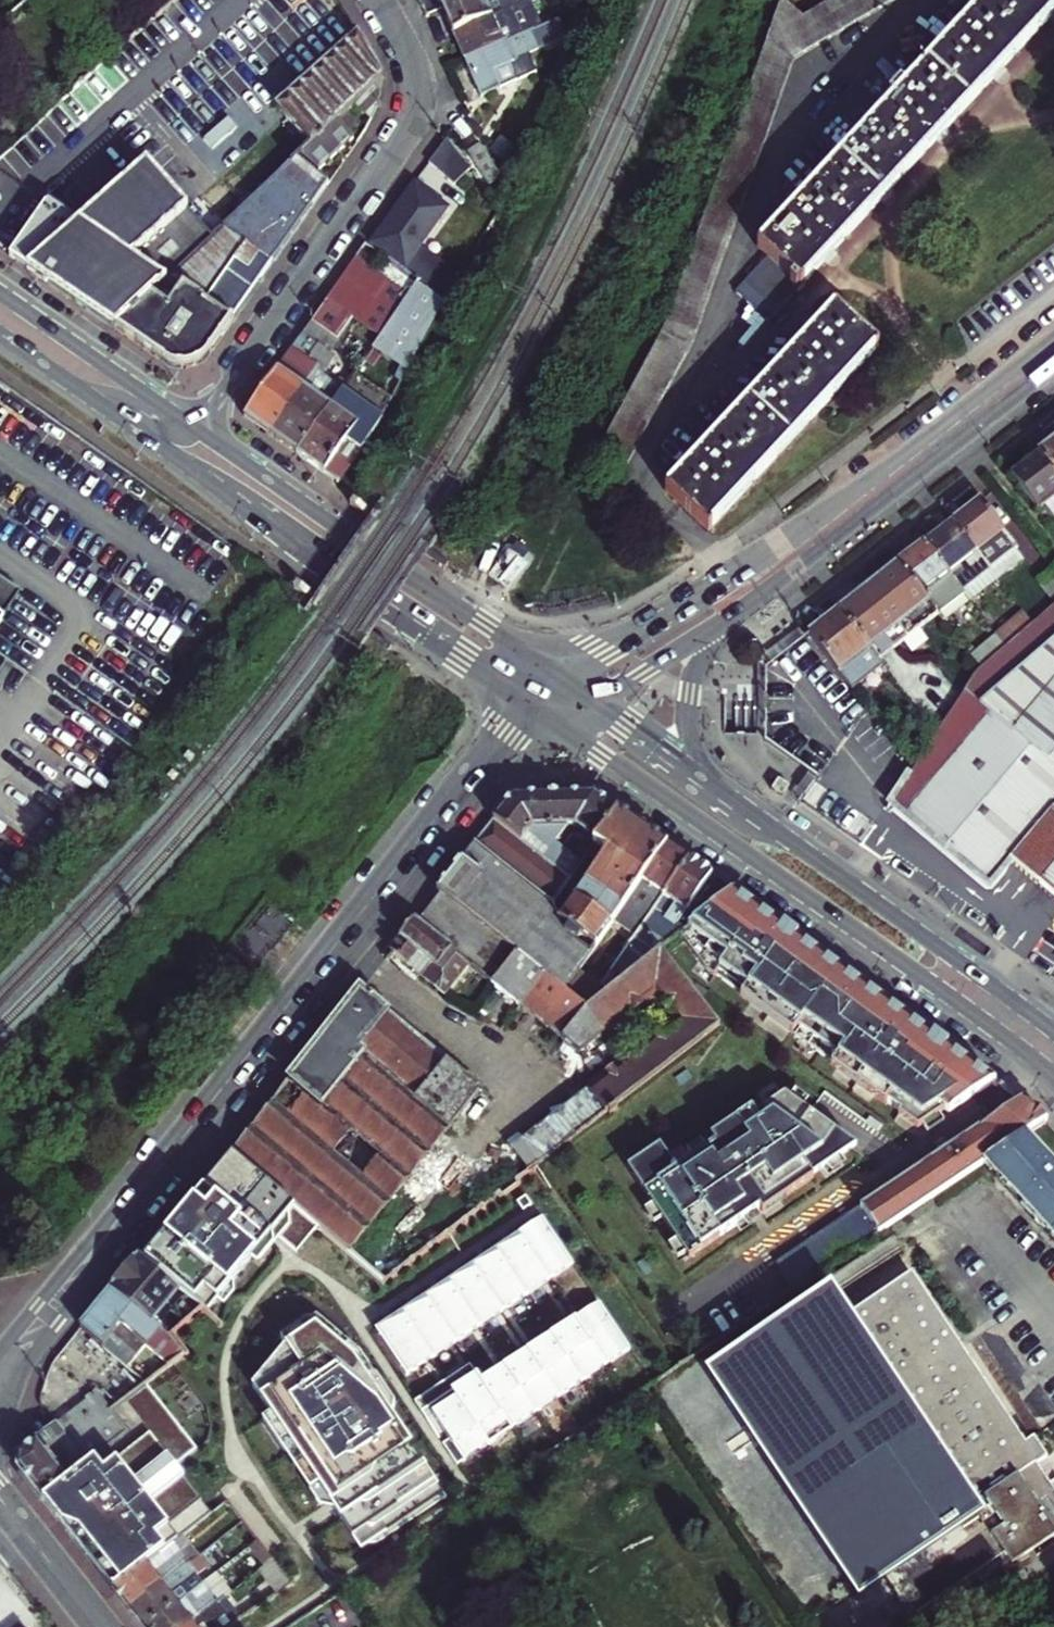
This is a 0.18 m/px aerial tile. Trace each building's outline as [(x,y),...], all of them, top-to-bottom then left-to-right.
[(11,0),(0,0),(0,26),(19,11),(11,0)] [(161,15),(178,0),(150,0),(149,1),(161,15)] [(442,8),(460,0),(439,0),(442,8)] [(442,8),(448,20),(453,32),(510,7),(506,0),(460,0),(442,8)] [(620,409),(607,436),(611,446),(630,462),(702,320),(797,56),(893,0),(831,0),(799,18),(779,2),(667,319),(620,409)] [(782,305),(1053,9),(1053,0),(986,0),(763,243),(774,253),(751,277),(782,305)] [(459,45),(465,58),(506,40),(500,28),(526,17),(520,3),(510,7),(453,32),(459,45)] [(566,30),(560,16),(532,29),(538,43),(566,30)] [(506,40),(465,58),(477,86),(481,95),(514,80),(516,70),(512,60),(517,58),(515,53),(538,43),(532,29),(506,40)] [(356,101),(382,76),(357,33),(276,107),(281,112),(276,117),(306,149),(347,110),(356,101)] [(375,106),(380,93),(382,76),(356,101),(371,113),(375,106)] [(306,149),(298,157),(305,162),(311,158),(320,168),(338,151),(353,137),(347,130),(357,120),(347,110),(306,149)] [(432,161),(458,180),(467,168),(467,158),(466,157),(467,156),(451,135),(432,161)] [(500,182),(480,149),(467,156),(466,157),(467,158),(479,178),(487,190),(500,182)] [(305,162),(298,157),(211,239),(159,287),(117,326),(170,362),(177,364),(185,364),(199,357),(211,348),(287,239),(327,180),(305,162)] [(211,239),(149,164),(80,226),(50,197),(19,241),(11,253),(66,291),(117,326),(159,287),(211,239)] [(423,247),(452,207),(417,181),(394,213),(373,242),(395,258),(392,262),(444,298),(459,273),(423,247)] [(444,298),(392,262),(387,259),(377,273),(355,257),(311,319),(337,338),(353,315),(380,334),(365,356),(372,362),(380,350),(399,364),(394,375),(400,379),(444,298)] [(782,305),(751,277),(741,289),(771,317),(782,305)] [(839,305),(667,487),(708,525),(880,343),(839,305)] [(311,319),(301,333),(316,343),(328,352),(337,338),(311,319)] [(316,343),(301,333),(244,413),(260,424),(270,431),(323,357),(312,348),(316,343)] [(328,352),(316,343),(312,348),(323,357),(270,431),(284,441),(297,450),(340,387),(333,383),(321,374),(333,356),(328,352)] [(312,461),(324,469),(356,422),(370,433),(390,397),(351,371),(344,381),(340,387),(297,450),(312,461)] [(337,377),(333,383),(340,387),(344,381),(337,377)] [(370,433),(356,422),(324,469),(333,475),(339,480),(370,433)] [(1047,447),(1031,459),(1017,469),(1042,501),(1049,496),(1053,503),(1053,456),(1047,447)] [(960,515),(1005,572),(1032,551),(987,494),(973,505),(960,515)] [(976,595),(1005,572),(960,515),(956,518),(932,537),(969,586),(976,595)] [(942,607),(969,586),(932,537),(919,546),(905,558),(942,607)] [(1053,587),(1053,557),(1039,568),(1053,587)] [(942,607),(905,558),(876,580),(845,604),(885,656),(945,610),(942,607)] [(22,594),(0,579),(0,626),(22,594)] [(1038,615),(1009,639),(984,660),(979,664),(894,795),(942,836),(990,877),(1010,854),(1053,802),(1053,602),(1038,615)] [(885,656),(845,604),(831,615),(816,626),(859,684),(889,661),(885,656)] [(1009,639),(1038,615),(1030,604),(1000,627),(1009,639)] [(984,660),(1009,639),(1000,627),(974,648),(984,660)] [(620,808),(598,793),(555,796),(513,799),(479,844),(554,902),(573,876),(546,856),(568,827),(580,827),(598,839),(620,808)] [(1038,877),(1053,858),(1053,803),(1053,802),(1010,854),(1027,868),(1038,877)] [(596,842),(609,852),(561,918),(579,931),(576,936),(594,950),(644,878),(669,842),(641,823),(620,808),(598,839),(596,842)] [(598,1000),(663,950),(680,936),(688,930),(738,890),(720,878),(691,858),(669,842),(644,878),(615,921),(635,935),(601,983),(580,970),(572,982),(567,990),(590,1008),(598,1000)] [(554,902),(479,844),(448,880),(442,888),(446,892),(422,921),(470,959),(497,981),(521,953),(567,990),(572,982),(580,970),(594,950),(576,936),(579,931),(561,918),(554,902)] [(1053,890),(1053,858),(1038,877),(1053,890)] [(738,890),(688,930),(680,936),(709,970),(715,975),(717,973),(743,992),(742,994),(904,1112),(902,1114),(921,1127),(947,1108),(951,1111),(984,1089),(997,1080),(914,1020),(782,923),(738,890)] [(422,921),(418,918),(406,932),(394,947),(446,989),(470,959),(422,921)] [(567,990),(521,953),(497,981),(584,1050),(660,993),(679,1018),(516,1145),(532,1166),(537,1163),(580,1130),(723,1023),(663,950),(598,1000),(590,1008),(567,990)] [(377,1219),(485,1088),(362,986),(291,1076),(293,1077),(233,1150),(320,1221),(353,1248),(377,1219)] [(662,1145),(630,1167),(691,1258),(721,1239),(720,1237),(760,1210),(763,1214),(815,1178),(814,1177),(858,1146),(787,1095),(756,1115),(753,1111),(712,1138),(716,1144),(679,1169),(662,1145)] [(1036,1126),(1048,1118),(1022,1100),(1003,1112),(781,1261),(797,1286),(986,1160),(1024,1135),(1036,1126)] [(1024,1135),(986,1160),(997,1172),(1053,1234),(1053,1168),(1024,1135)] [(320,1221),(233,1150),(192,1201),(146,1257),(206,1309),(274,1228),(298,1248),(320,1221)] [(353,1248),(386,1276),(483,1203),(465,1180),(394,1233),(377,1219),(353,1248)] [(10,1205),(0,1194),(0,1215),(10,1205)] [(545,1217),(378,1329),(409,1375),(575,1263),(545,1217)] [(131,1268),(115,1288),(172,1335),(180,1329),(163,1313),(167,1307),(175,1314),(184,1305),(197,1315),(206,1309),(146,1257),(143,1254),(131,1268)] [(720,1382),(856,1586),(877,1572),(915,1626),(917,1626),(1053,1536),(1053,1487),(1052,1485),(1039,1464),(1049,1458),(1035,1439),(1027,1444),(914,1274),(846,1318),(835,1302),(720,1382)] [(101,1306),(84,1327),(148,1383),(181,1358),(185,1355),(172,1335),(115,1288),(101,1306)] [(632,1348),(601,1302),(484,1380),(473,1363),(417,1400),(442,1436),(448,1432),(452,1438),(445,1442),(459,1463),(632,1348)] [(163,1313),(180,1329),(197,1315),(184,1305),(175,1314),(167,1307),(163,1313)] [(378,1546),(448,1499),(393,1417),(394,1408),(361,1352),(314,1317),(278,1338),(284,1349),(252,1385),(269,1412),(261,1419),(321,1511),(332,1508),(360,1551),(368,1546),(378,1546)] [(130,1431),(43,1498),(86,1552),(115,1590),(166,1551),(177,1543),(216,1513),(179,1467),(201,1449),(148,1383),(113,1409),(130,1431)] [(19,1460),(18,1466),(43,1498),(130,1431),(113,1409),(105,1415),(91,1397),(19,1452),(19,1460)] [(222,1509),(237,1527),(246,1520),(232,1501),(222,1509)] [(237,1527),(252,1547),(260,1539),(246,1520),(237,1527)] [(252,1547),(267,1567),(276,1559),(260,1539),(252,1547)] [(132,1612),(150,1599),(145,1593),(161,1581),(163,1583),(202,1554),(193,1543),(183,1550),(177,1543),(166,1551),(115,1590),(123,1601),(132,1612)] [(209,1564),(202,1554),(163,1583),(161,1581),(145,1593),(150,1599),(132,1612),(139,1621),(144,1626),(147,1626),(206,1581),(199,1572),(209,1564)] [(267,1567),(262,1570),(278,1593),(294,1583),(284,1571),(276,1559),(267,1567)] [(206,1581),(147,1626),(182,1626),(193,1618),(195,1620),(227,1596),(229,1595),(222,1585),(214,1591),(206,1581)] [(237,1623),(226,1609),(232,1604),(227,1596),(195,1620),(193,1618),(182,1626),(232,1626),(237,1623)] [(226,1609),(237,1623),(242,1618),(232,1604),(226,1609)]
